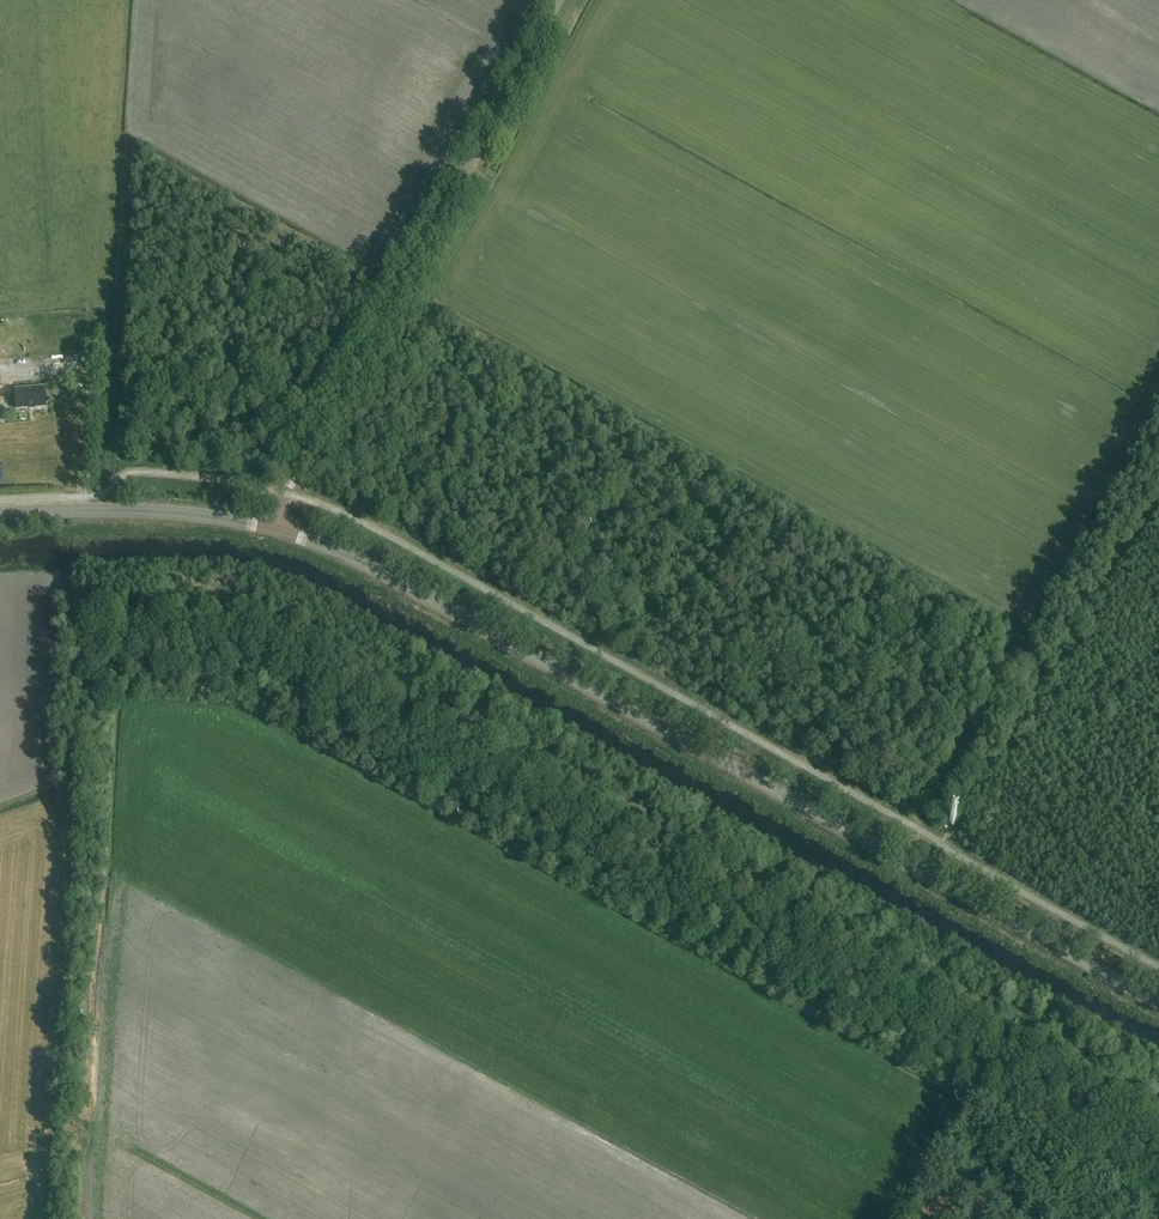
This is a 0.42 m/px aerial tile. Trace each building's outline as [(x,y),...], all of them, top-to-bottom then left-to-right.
[(46,387),(14,389),(16,410),(47,408),(46,387)]
